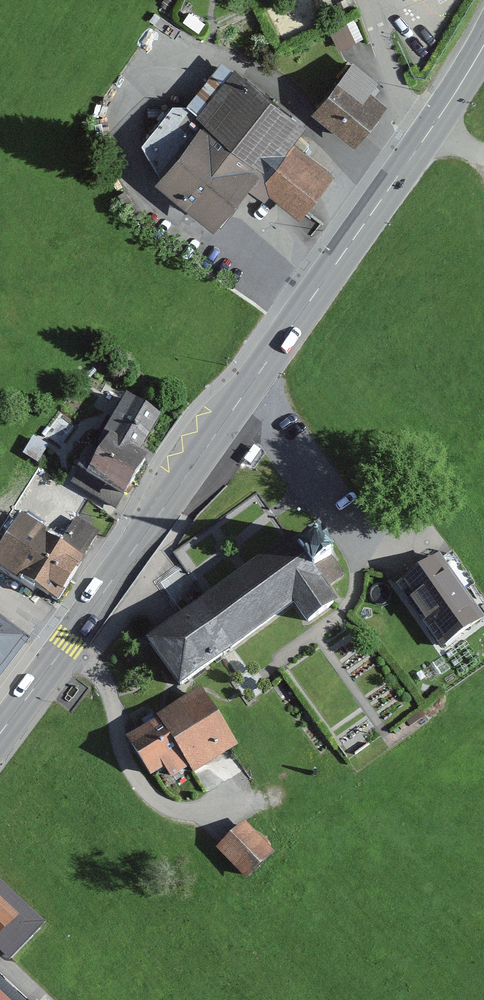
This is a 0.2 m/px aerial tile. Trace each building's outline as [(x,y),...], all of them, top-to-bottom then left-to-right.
[(190,13),(184,22),(198,32),(205,23),(190,13)] [(363,39),(354,21),(330,33),(339,51),(363,39)] [(378,82),(351,61),(311,112),(355,146),(386,106),(369,93),(378,82)] [(225,64),(190,107),(198,114),(233,70),(225,64)] [(306,126),(233,70),(198,114),(190,107),(172,105),(142,145),(161,176),(154,183),(217,230),(248,188),(265,201),(269,195),(299,221),(334,177),(293,145),(306,126)] [(105,438),(110,441),(139,458),(161,420),(127,400),(105,438)] [(33,438),(23,455),(39,465),(49,448),(33,438)] [(139,458),(110,441),(98,463),(88,457),(72,486),(116,511),(145,461),(139,458)] [(254,447),(244,461),(252,466),(261,452),(254,447)] [(58,548),(47,540),(50,536),(21,518),(0,553),(0,573),(32,592),(58,548)] [(58,548),(32,592),(56,606),(100,533),(77,519),(58,548)] [(292,541),(195,610),(230,656),(293,610),(308,632),(343,607),(327,585),(341,574),(317,541),(301,553),(292,541)] [(483,623),(440,560),(399,589),(442,651),(483,623)] [(230,656),(195,610),(145,647),(180,693),(230,656)] [(0,624),(0,691),(31,647),(0,624)] [(156,721),(158,724),(190,770),(195,777),(238,748),(200,692),(156,721)] [(190,770),(158,724),(129,744),(153,780),(165,772),(172,782),(190,770)] [(275,854),(245,824),(216,852),(245,882),(275,854)] [(20,916),(0,938),(0,952),(9,960),(45,921),(0,880),(0,899),(20,916)] [(0,899),(0,938),(20,916),(0,899)] [(4,999),(23,999),(0,978),(0,996),(4,999)]
